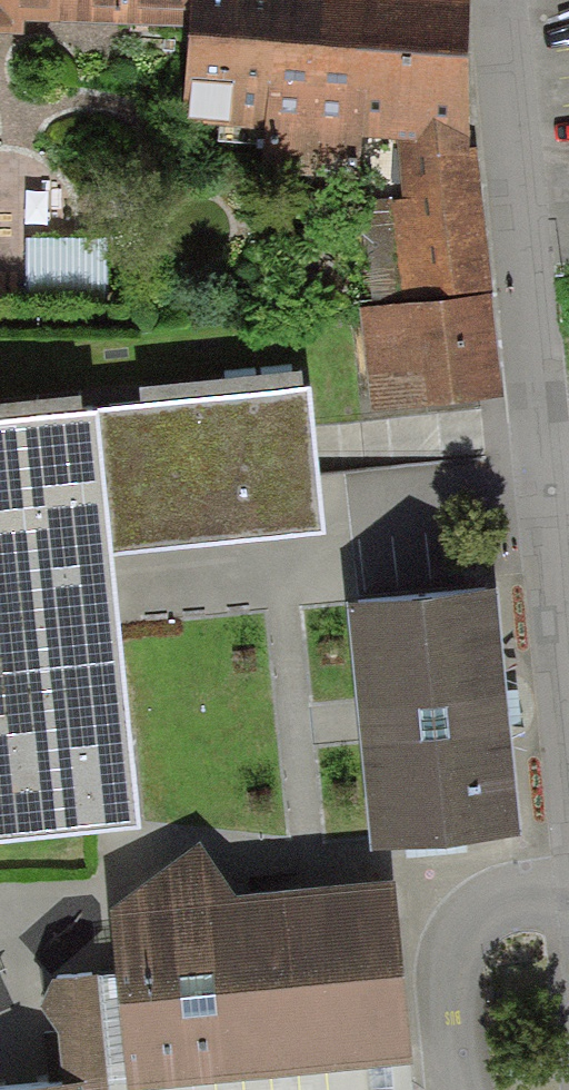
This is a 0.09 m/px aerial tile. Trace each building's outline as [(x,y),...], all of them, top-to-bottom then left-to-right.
[(22,38),(23,26),(191,32),(193,0),(0,0),(0,37),(22,38)] [(191,32),(185,126),(267,131),(264,175),(359,181),(362,137),(396,139),(465,143),(474,0),(193,0),(191,32)] [(469,151),(465,143),(396,139),(404,203),(392,203),(403,306),(492,296),(477,151),(469,151)] [(502,401),(492,296),(403,306),(361,310),(371,412),(502,401)] [(0,428),(0,850),(142,835),(114,558),(325,536),(310,392),(98,414),(99,418),(0,428)] [(497,596),(347,611),(372,858),(522,843),(497,596)] [(109,915),(116,981),(126,1089),(201,1089),(413,1069),(394,886),(234,901),(200,845),(109,915)] [(50,987),(38,1014),(57,1039),(62,1089),(89,1089),(104,1089),(126,1089),(116,981),(50,987)]
